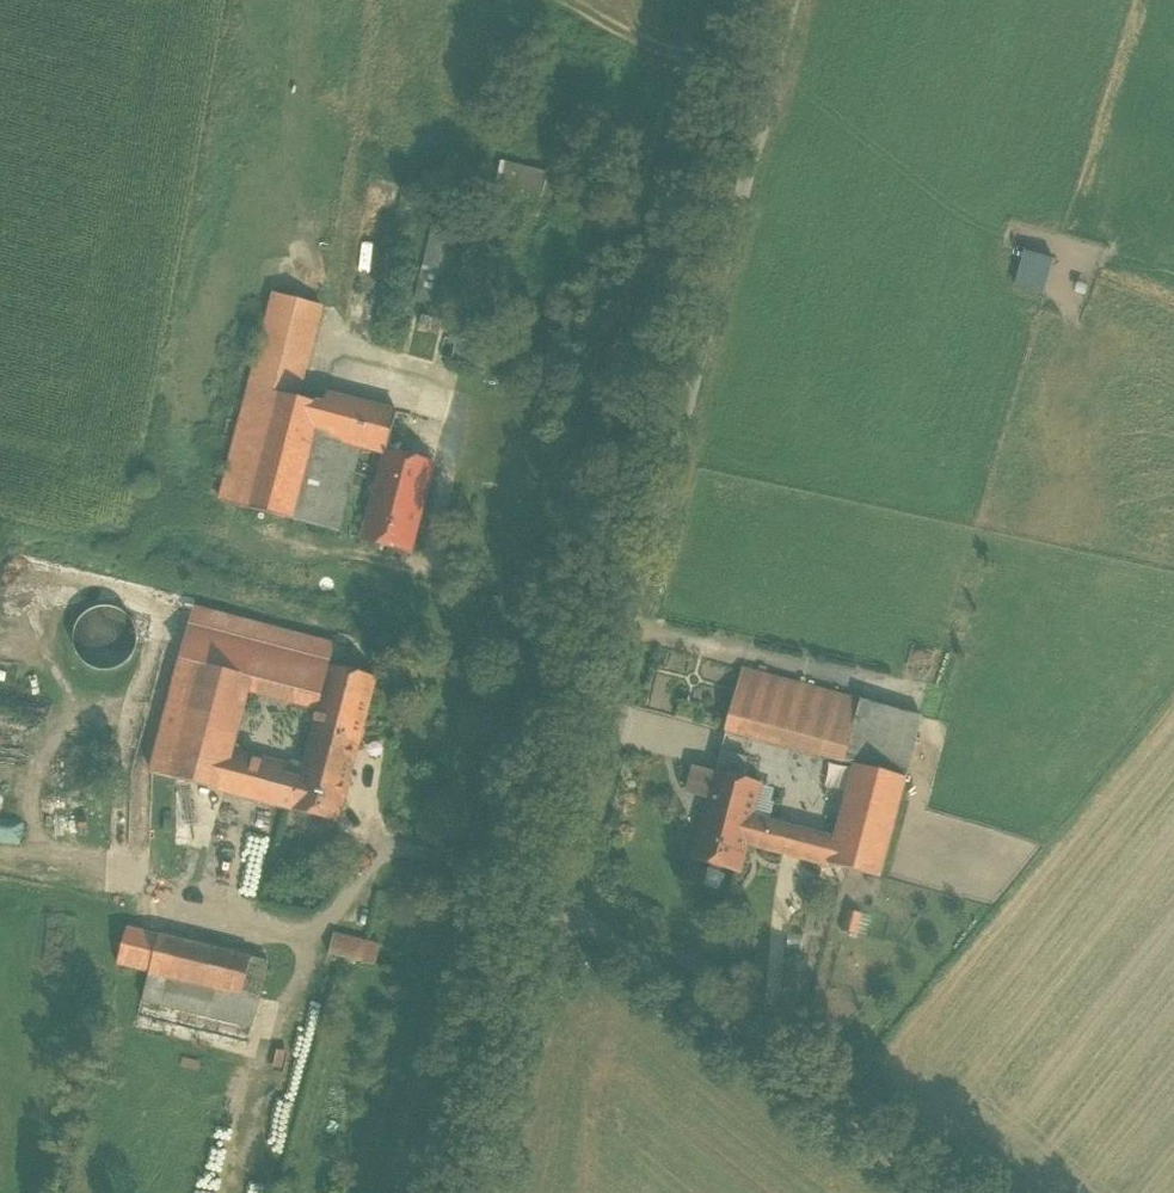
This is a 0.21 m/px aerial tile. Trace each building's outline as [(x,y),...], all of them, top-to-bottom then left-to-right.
[(548,174),(502,163),(496,185),(543,196),(548,174)] [(442,187),(415,296),(443,303),(470,194),(442,187)] [(1053,259),(1024,250),(1012,286),(1041,295),(1053,259)] [(321,306),(275,294),(251,386),(298,398),(321,306)] [(298,398),(251,386),(221,502),(294,521),(317,435),(324,405),(323,405),(298,398)] [(397,412),(325,394),(323,405),(324,405),(317,435),(361,447),(385,454),(385,452),(387,453),(397,412)] [(361,447),(317,435),(294,521),(339,532),(361,447)] [(387,453),(385,452),(385,454),(377,488),(372,486),(370,492),(375,493),(374,500),(420,512),(432,465),(387,453)] [(420,512),(374,500),(368,518),(362,539),(409,552),(420,512)] [(88,611),(75,628),(75,650),(90,666),(111,670),(130,658),(137,638),(129,617),(110,607),(88,611)] [(334,645),(195,609),(182,660),(248,678),(245,690),(319,709),(330,666),(329,665),(334,645)] [(248,678),(182,660),(152,773),(218,790),(228,754),(245,690),(248,678)] [(376,678),(330,666),(319,709),(305,759),(300,758),(299,764),(304,765),(304,764),(332,771),(341,736),(360,741),(376,678)] [(837,693),(744,668),(727,731),(820,756),(837,693)] [(837,693),(820,756),(844,762),(862,700),(837,693)] [(922,716),(862,700),(844,762),(855,765),(906,778),(922,716)] [(332,771),(304,764),(304,765),(300,779),(292,810),(338,823),(360,741),(341,736),(332,771)] [(747,757),(726,752),(726,750),(722,749),(716,773),(741,780),(747,757)] [(288,770),(228,754),(218,790),(292,810),(300,779),(287,776),(288,770)] [(906,778),(855,765),(835,841),(829,864),(880,878),(906,778)] [(709,798),(716,773),(695,768),(688,792),(709,798)] [(716,773),(709,798),(703,820),(750,832),(753,819),(758,820),(759,814),(755,813),(762,785),(741,780),(716,773)] [(2,776),(0,776),(0,799),(14,800),(14,790),(2,789),(2,776)] [(750,832),(703,820),(698,839),(692,860),(739,872),(747,843),(765,848),(771,824),(758,820),(753,819),(750,832)] [(835,841),(771,824),(765,848),(829,864),(835,841)] [(856,933),(861,914),(847,911),(843,930),(856,933)] [(157,935),(127,927),(117,965),(149,973),(157,935)] [(252,958),(157,935),(149,973),(151,973),(241,996),(252,958)] [(379,946),(333,935),(328,955),(373,966),(379,946)] [(241,996),(151,973),(143,1005),(250,1031),(268,962),(252,958),(241,996)]
